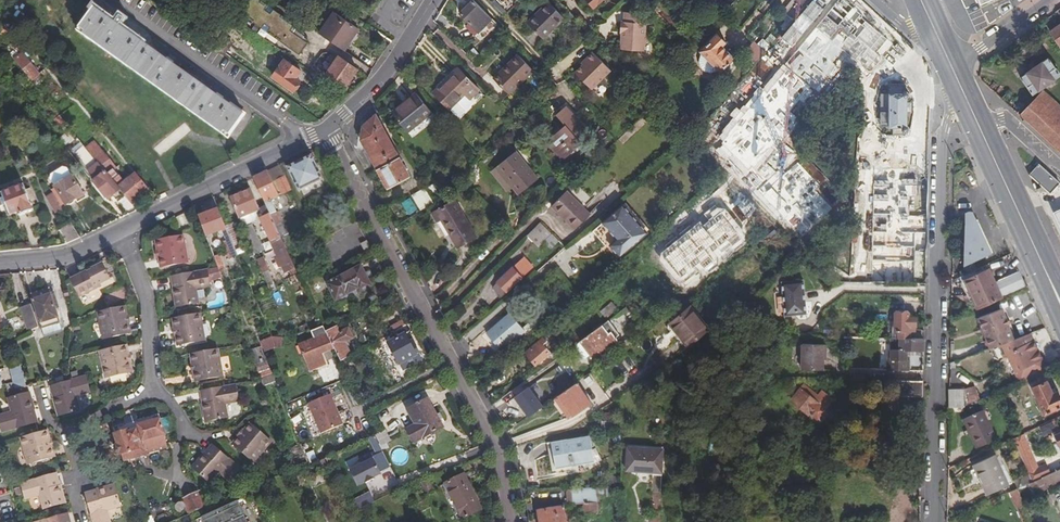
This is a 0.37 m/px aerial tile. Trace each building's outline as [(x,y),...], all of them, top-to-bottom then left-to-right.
[(292,51),(300,41),(289,33),(293,27),(272,12),(269,16),(264,12),(266,8),(255,0),(250,0),(240,14),(260,29),(264,25),(270,29),(267,33),(292,51)] [(590,0),(585,0),(594,9),(596,7),(590,0)] [(808,0),(793,0),(783,11),(793,19),(808,0)] [(491,21),(472,2),(459,15),(467,24),(464,27),(474,38),(491,21)] [(548,5),(528,26),(543,41),(564,21),(548,5)] [(242,116),(94,9),(79,29),(85,33),(83,36),(119,62),(121,59),(135,70),(134,72),(169,98),(171,95),(185,105),(183,108),(220,134),(222,131),(228,135),(242,116)] [(645,24),(648,25),(648,15),(624,13),(623,23),(619,22),(618,34),(621,34),(620,50),(641,53),(645,24)] [(320,36),(344,53),(358,31),(335,15),(320,36)] [(1049,32),(1059,46),(1059,45),(1059,25),(1049,32)] [(209,43),(224,54),(231,43),(216,33),(209,43)] [(717,36),(700,52),(719,72),(733,60),(721,47),(725,44),(717,36)] [(306,46),(300,41),(292,51),(299,56),(306,46)] [(808,47),(721,155),(748,177),(835,69),(808,47)] [(590,92),(609,73),(590,54),(584,61),(585,62),(581,67),(573,75),(590,92)] [(20,55),(12,61),(29,82),(37,75),(20,55)] [(506,70),(518,57),(516,56),(504,68),(506,70)] [(338,57),(326,75),(344,88),(357,71),(338,57)] [(506,70),(504,68),(492,80),(507,96),(532,71),(518,57),(506,70)] [(1032,95),(1059,76),(1059,75),(1047,58),(1019,77),(1032,95)] [(284,61),(272,77),(292,91),(299,81),(296,79),(301,73),(284,61)] [(463,96),(468,101),(477,92),(457,71),(432,95),(448,111),(463,96)] [(905,90),(905,88),(903,85),(888,85),(888,94),(880,94),(880,129),(888,128),(888,129),(892,129),(892,136),(901,136),(903,133),(906,133),(908,131),(908,128),(907,127),(906,99),(908,97),(908,95),(907,93),(904,92),(904,91),(905,90)] [(1019,116),(1059,153),(1059,151),(1059,105),(1043,90),(1019,116)] [(415,93),(390,113),(405,132),(430,112),(415,93)] [(470,103),(468,101),(463,96),(448,111),(455,118),(470,103)] [(559,149),(566,157),(580,143),(576,139),(579,137),(580,138),(587,131),(562,106),(552,116),(562,126),(545,143),(555,153),(559,149)] [(358,141),(375,171),(397,158),(396,157),(374,116),(360,128),(358,141)] [(676,124),(687,136),(695,128),(684,116),(676,124)] [(59,117),(53,122),(59,129),(64,124),(59,117)] [(119,191),(129,203),(146,190),(134,174),(122,184),(112,171),(115,169),(99,151),(100,150),(94,143),(86,150),(99,166),(119,191)] [(111,197),(119,191),(99,166),(86,150),(83,147),(74,154),(96,180),(93,183),(105,197),(109,194),(111,197)] [(559,149),(555,153),(562,161),(566,157),(559,149)] [(506,185),(510,190),(515,196),(535,181),(513,153),(487,173),(500,189),(506,185)] [(310,157),(286,168),(298,192),(322,180),(310,157)] [(397,158),(375,171),(376,173),(399,161),(397,158)] [(408,178),(399,161),(376,173),(385,190),(408,178)] [(1058,180),(1038,162),(1029,172),(1048,191),(1058,180)] [(47,177),(54,187),(71,176),(65,166),(47,177)] [(275,191),(278,189),(274,182),(284,177),(279,166),(266,172),(275,191)] [(275,191),(266,172),(252,179),(265,207),(270,217),(276,214),(270,201),(277,197),(275,191)] [(83,195),(71,176),(54,187),(65,206),(83,195)] [(274,182),(278,189),(281,196),(290,191),(284,177),(274,182)] [(504,194),(510,190),(506,185),(500,189),(504,194)] [(22,187),(0,195),(0,197),(1,199),(0,200),(0,208),(4,206),(8,216),(16,213),(18,217),(32,211),(22,187)] [(423,190),(416,194),(424,208),(431,205),(423,190)] [(248,213),(257,210),(249,191),(230,199),(237,218),(245,215),(246,217),(250,216),(248,213)] [(552,207),(575,229),(590,215),(567,192),(552,207)] [(60,209),(52,195),(46,198),(55,212),(60,209)] [(225,229),(213,198),(194,207),(205,237),(225,229)] [(413,198),(403,202),(408,215),(418,212),(413,198)] [(431,216),(436,225),(442,222),(447,229),(458,247),(475,237),(453,203),(431,216)] [(646,233),(622,205),(602,222),(616,239),(609,245),(619,256),(646,233)] [(293,266),(270,217),(265,207),(259,209),(261,214),(259,215),(261,218),(259,219),(276,254),(273,255),(277,264),(280,263),(284,270),(293,266)] [(1052,212),(1059,231),(1059,209),(1052,212)] [(971,222),(963,268),(992,254),(977,220),(971,222)] [(442,222),(436,225),(441,233),(447,229),(442,222)] [(79,238),(70,223),(58,228),(66,244),(79,238)] [(528,236),(538,247),(546,240),(554,249),(561,242),(543,223),(528,236)] [(242,229),(253,255),(261,252),(250,225),(242,229)] [(319,235),(330,257),(343,250),(331,228),(319,235)] [(154,239),(156,251),(158,251),(159,258),(157,258),(159,268),(185,264),(181,236),(154,239)] [(352,252),(355,258),(361,255),(358,249),(352,252)] [(547,261),(540,253),(531,262),(538,270),(547,261)] [(522,278),(521,277),(531,268),(522,258),(512,268),(511,267),(496,282),(506,293),(522,278)] [(102,262),(91,267),(92,269),(88,271),(87,269),(69,277),(77,294),(95,286),(94,283),(109,276),(102,262)] [(263,263),(257,265),(267,289),(273,286),(263,263)] [(356,288),(358,292),(371,286),(360,265),(327,283),(336,299),(356,288)] [(958,279),(960,283),(989,270),(987,266),(958,279)] [(176,290),(173,290),(176,308),(199,304),(196,289),(211,286),(209,270),(174,276),(176,290)] [(1002,299),(989,270),(960,283),(969,303),(972,301),(977,311),(1002,299)] [(805,317),(805,303),(803,303),(803,297),(805,297),(804,282),(781,282),(782,317),(805,317)] [(40,329),(58,323),(53,309),(57,308),(52,295),(49,296),(47,289),(29,295),(40,329)] [(25,333),(35,328),(36,328),(29,306),(17,309),(25,333)] [(122,315),(124,315),(122,306),(95,310),(100,338),(127,333),(125,322),(124,322),(122,315)] [(706,332),(687,310),(669,326),(687,348),(706,332)] [(895,312),(894,330),(894,332),(897,333),(897,340),(923,340),(923,332),(914,331),(914,319),(908,319),(908,312),(895,312)] [(998,347),(1014,341),(1001,312),(978,321),(988,343),(990,350),(998,347)] [(178,338),(176,338),(178,347),(205,343),(199,314),(173,319),(175,331),(176,331),(178,338)] [(514,338),(519,346),(542,327),(536,319),(523,330),(511,316),(488,335),(500,349),(514,338)] [(396,331),(404,327),(402,321),(393,326),(396,331)] [(607,321),(580,341),(590,355),(593,358),(616,341),(614,337),(617,335),(607,321)] [(322,324),(308,330),(313,341),(298,347),(308,371),(323,364),(319,354),(333,348),(325,332),(322,324)] [(335,327),(325,332),(333,348),(340,362),(349,357),(343,345),(352,340),(348,330),(339,335),(335,327)] [(265,352),(285,346),(282,335),(262,341),(265,352)] [(414,345),(410,347),(408,344),(403,335),(386,344),(398,364),(418,354),(414,345)] [(1032,342),(1029,336),(1014,341),(998,347),(1003,358),(1007,356),(1015,373),(1019,382),(1046,370),(1033,341),(1032,342)] [(890,339),(890,344),(890,357),(887,358),(887,370),(908,370),(908,355),(905,356),(905,352),(921,352),(922,352),(923,340),(897,340),(891,339),(890,339)] [(528,351),(531,355),(528,357),(535,366),(550,355),(544,346),(547,344),(543,340),(528,351)] [(623,351),(631,345),(627,340),(619,345),(623,351)] [(590,355),(580,341),(573,346),(583,359),(590,355)] [(130,372),(128,360),(127,360),(126,354),(127,354),(125,344),(98,349),(104,378),(130,372)] [(820,372),(821,360),(821,356),(823,356),(824,346),(800,346),(799,371),(820,372)] [(263,348),(254,350),(262,380),(272,377),(263,348)] [(194,374),(192,374),(194,384),(220,379),(215,350),(189,355),(191,367),(192,366),(194,374)] [(1007,356),(1003,358),(1011,375),(1015,373),(1007,356)] [(11,369),(13,383),(7,384),(9,395),(28,391),(23,366),(11,369)] [(89,391),(88,390),(84,376),(69,380),(51,385),(54,398),(52,399),(56,416),(78,410),(74,395),(89,391)] [(524,382),(501,399),(507,407),(530,390),(524,382)] [(921,382),(895,382),(895,395),(903,395),(903,398),(914,398),(914,395),(921,395),(921,382)] [(1044,415),(1059,408),(1059,399),(1057,393),(1052,396),(1046,383),(1032,390),(1044,415)] [(558,396),(572,416),(590,404),(576,384),(558,396)] [(201,404),(200,404),(203,422),(225,418),(222,403),(238,401),(235,385),(199,391),(201,404)] [(821,400),(817,396),(811,392),(803,386),(800,390),(790,402),(808,416),(809,414),(821,400)] [(960,390),(960,408),(961,408),(977,401),(971,387),(960,389),(960,390)] [(960,390),(948,391),(949,409),(960,408),(960,390)] [(821,391),(817,396),(821,400),(809,414),(816,419),(832,399),(821,391)] [(33,410),(28,393),(7,399),(11,414),(0,417),(0,432),(35,423),(31,411),(33,410)] [(329,395),(308,404),(320,435),(342,425),(329,395)] [(567,420),(572,416),(558,396),(552,400),(567,420)] [(427,398),(407,409),(422,437),(442,426),(427,398)] [(965,429),(967,433),(974,449),(993,440),(980,411),(961,420),(965,429)] [(142,443),(162,437),(163,436),(159,421),(137,427),(139,433),(127,436),(127,433),(114,436),(117,447),(114,448),(115,454),(118,453),(121,462),(145,456),(142,443)] [(250,423),(241,432),(243,433),(238,439),(236,437),(231,443),(251,463),(270,442),(250,423)] [(52,459),(50,449),(48,450),(45,441),(47,440),(44,431),(18,439),(26,466),(52,459)] [(357,487),(393,472),(382,446),(391,442),(386,431),(369,439),(374,450),(347,462),(357,487)] [(1013,439),(1019,436),(1017,431),(1008,436),(1010,440),(1013,439)] [(584,469),(602,466),(596,452),(593,454),(591,449),(594,448),(588,435),(571,445),(573,447),(569,447),(567,439),(550,443),(555,469),(576,466),(576,462),(581,461),(584,469)] [(166,450),(162,437),(142,443),(145,456),(166,450)] [(297,471),(309,466),(300,444),(289,449),(297,471)] [(213,446),(204,456),(206,457),(214,448),(213,446)] [(206,457),(204,456),(192,469),(208,484),(219,473),(230,483),(240,472),(214,448),(206,457)] [(662,451),(626,449),(625,472),(661,474),(662,451)] [(315,451),(307,454),(311,463),(318,460),(315,451)] [(971,466),(984,496),(1008,485),(995,455),(971,466)] [(1040,478),(1045,488),(1059,481),(1059,470),(1040,478)] [(462,474),(443,484),(461,519),(480,508),(462,474)] [(52,475),(18,484),(22,499),(37,496),(40,509),(62,504),(57,487),(56,488),(52,475)] [(427,479),(419,483),(426,496),(433,493),(427,479)] [(96,489),(95,490),(96,493),(84,496),(91,521),(108,521),(104,511),(118,507),(113,486),(96,489)] [(586,504),(585,489),(571,490),(572,500),(574,500),(574,505),(586,504)] [(1023,504),(1016,489),(1006,494),(1013,508),(1023,504)] [(207,508),(199,491),(180,500),(187,516),(207,508)] [(249,501),(204,515),(206,521),(255,521),(249,501)] [(562,507),(536,512),(538,521),(564,521),(562,507)]
